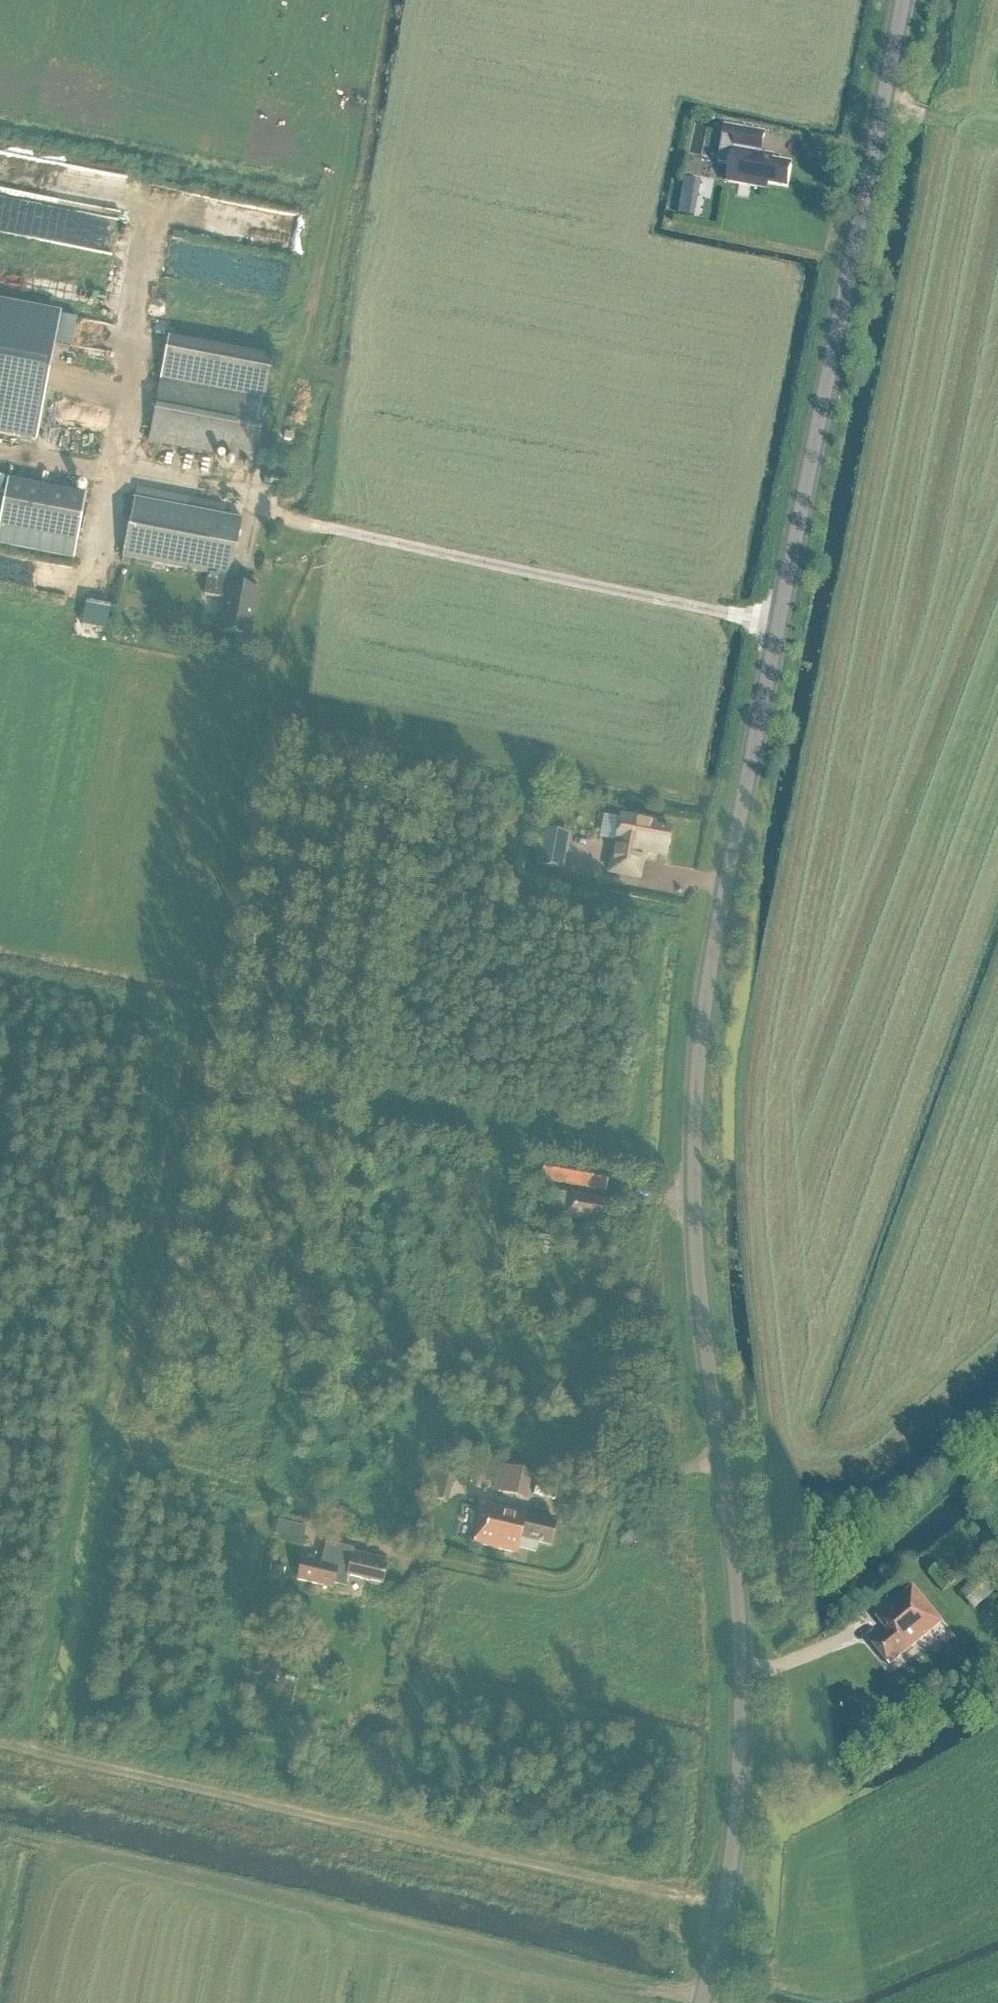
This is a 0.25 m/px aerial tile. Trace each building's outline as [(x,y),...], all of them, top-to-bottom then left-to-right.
[(788,188),(792,166),(772,162),(773,157),(761,155),(765,135),(725,128),(718,163),(731,166),(728,182),(767,190),(768,184),(788,188)] [(685,177),(681,195),(698,198),(701,180),(685,177)] [(39,424),(61,310),(0,298),(0,416),(39,424)] [(254,460),(266,398),(273,358),(169,337),(149,440),(254,460)] [(88,494),(9,479),(0,525),(0,528),(79,543),(88,494)] [(191,498),(139,489),(138,497),(135,496),(123,563),(141,566),(142,562),(209,575),(205,595),(225,599),(219,632),(253,639),(263,590),(232,584),(245,517),(190,507),(191,498)] [(83,627),(111,628),(112,603),(84,602),(83,627)] [(668,848),(672,830),(655,827),(656,821),(620,815),(610,872),(639,877),(643,860),(645,860),(646,850),(662,853),(663,847),(668,848)] [(571,834),(542,829),(536,865),(565,870),(571,834)] [(605,1191),(608,1174),(545,1162),(541,1179),(605,1191)] [(569,1194),(559,1193),(556,1208),(567,1210),(565,1216),(600,1222),(603,1205),(597,1204),(598,1199),(570,1194),(569,1194)] [(448,1504),(456,1471),(434,1466),(426,1498),(448,1504)] [(522,1496),(527,1473),(502,1468),(497,1490),(522,1496)] [(535,1551),(538,1541),(550,1544),(555,1523),(524,1515),(523,1518),(515,1516),(516,1511),(493,1505),(492,1510),(485,1508),(486,1504),(483,1503),(474,1543),(517,1553),(519,1547),(535,1551)] [(303,1541),(306,1527),(279,1521),(276,1535),(303,1541)] [(354,1548),(326,1542),(321,1562),(301,1558),(296,1580),(333,1588),(334,1584),(347,1587),(349,1577),(383,1584),(387,1564),(384,1563),(385,1559),(353,1552),(354,1548)] [(944,1592),(956,1582),(941,1563),(929,1573),(944,1592)] [(974,1608),(992,1593),(980,1577),(961,1593),(974,1608)] [(890,1665),(942,1622),(913,1586),(876,1616),(888,1631),(873,1644),(890,1665)]
